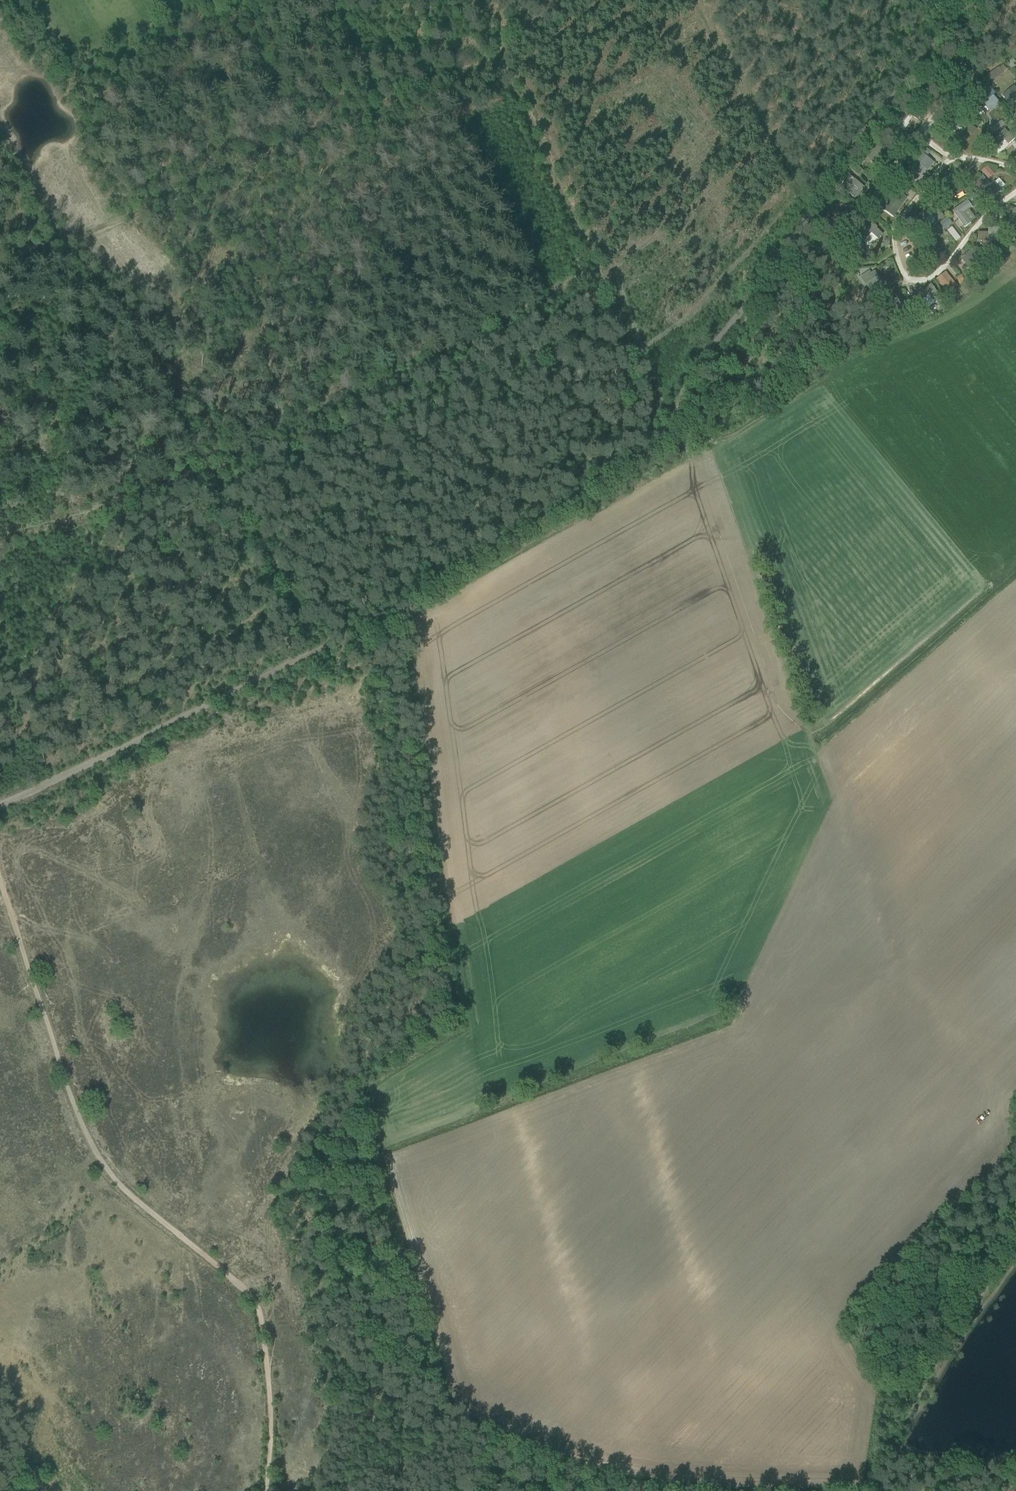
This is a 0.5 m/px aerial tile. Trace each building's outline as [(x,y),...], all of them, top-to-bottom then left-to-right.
[(990,81),(1002,73),(999,68),(987,77),(990,81)] [(999,102),(993,95),(995,93),(989,86),(982,91),(984,94),(975,101),(982,109),(985,107),(989,111),(999,102)] [(1015,120),(1015,93),(1006,101),(1014,110),(1009,114),(1015,121),(1015,120)] [(905,107),(893,124),(904,131),(909,124),(905,122),(912,112),(905,107)] [(1001,120),(990,128),(993,133),(1005,125),(1001,120)] [(971,125),(967,131),(972,135),(976,129),(971,125)] [(988,144),(993,149),(1004,140),(1008,145),(1015,138),(1015,132),(1013,129),(1008,134),(1004,129),(988,144)] [(947,142),(952,147),(955,143),(949,139),(947,142)] [(878,142),(865,156),(870,160),(882,146),(878,142)] [(922,154),(911,168),(913,170),(913,171),(916,173),(918,173),(923,168),(930,159),(924,155),(922,154)] [(853,163),(850,168),(859,175),(862,170),(853,163)] [(987,166),(981,171),(988,179),(994,174),(987,166)] [(963,193),(951,175),(939,183),(950,199),(951,201),(963,193)] [(977,179),(970,186),(986,203),(987,201),(989,201),(991,199),(991,198),(993,196),(1001,190),(993,182),(990,184),(989,183),(982,175),(978,179),(977,179)] [(855,200),(865,188),(851,176),(841,188),(855,200)] [(900,183),(896,188),(902,193),(906,188),(900,183)] [(908,199),(897,191),(883,210),(895,218),(908,199)] [(972,193),(967,196),(971,201),(976,197),(972,193)] [(950,199),(945,202),(949,207),(953,205),(951,201),(950,199)] [(963,212),(972,207),(967,199),(952,210),(965,227),(971,223),(963,212)] [(919,223),(931,215),(936,222),(944,216),(934,202),(914,216),(919,223)] [(1005,233),(1012,237),(1015,228),(1015,210),(1015,209),(1005,233)] [(946,217),(940,222),(945,228),(951,223),(946,217)] [(873,223),(857,238),(862,243),(864,241),(868,246),(876,238),(877,240),(883,235),(877,229),(878,228),(874,223),(873,223)] [(1000,234),(1000,229),(987,229),(987,234),(977,234),(977,242),(1001,242),(1001,234),(1000,234)] [(1003,249),(1008,255),(1015,248),(1009,242),(1003,249)] [(765,266),(779,250),(775,247),(761,263),(765,266)] [(986,269),(971,251),(960,260),(967,269),(971,266),(978,275),(986,269)] [(998,252),(995,258),(1002,262),(1005,256),(998,252)] [(956,286),(945,271),(935,279),(947,293),(956,286)] [(883,291),(872,275),(870,272),(861,278),(873,297),(883,291)] [(972,276),(969,272),(963,276),(967,281),(972,276)] [(961,275),(956,278),(960,284),(965,282),(961,275)] [(921,300),(928,295),(934,303),(941,299),(931,284),(916,293),(921,300)] [(910,308),(900,293),(889,300),(898,314),(910,308)] [(919,302),(915,296),(909,300),(913,306),(919,302)]
